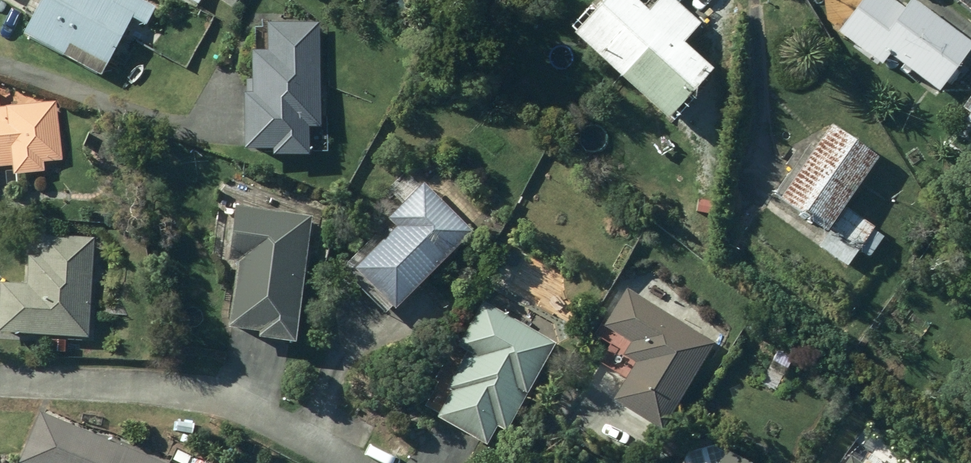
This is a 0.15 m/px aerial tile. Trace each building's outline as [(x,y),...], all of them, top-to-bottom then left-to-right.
[(153,8),(138,0),(36,0),(17,36),(95,77),(125,19),(143,28),(153,8)] [(568,41),(662,127),(709,76),(679,49),(699,27),(669,0),(659,0),(643,18),(624,0),(606,0),(568,41)] [(836,38),(880,70),(886,60),(900,71),(898,74),(905,79),(907,77),(936,98),(970,49),(908,4),(902,12),(885,0),(863,0),(836,38)] [(970,15),(970,0),(951,0),(970,15)] [(248,100),(238,100),(238,155),(268,154),(268,162),(304,161),(303,133),(317,132),(315,27),(263,27),(264,56),(247,56),(248,100)] [(961,111),(970,118),(970,97),(961,111)] [(8,169),(10,179),(41,175),(40,166),(62,163),(53,103),(0,111),(0,170),(8,169)] [(776,205),(826,239),(817,251),(846,271),(859,252),(869,259),(883,240),(872,232),(873,230),(843,209),(875,163),(827,130),(776,205)] [(385,222),(393,231),(350,275),(390,315),(470,235),(420,186),(385,222)] [(224,334),(254,338),(254,344),(290,349),(308,220),(231,210),(223,265),(233,267),(224,334)] [(86,341),(92,242),(39,239),(38,261),(27,260),(25,289),(0,287),(0,336),(86,341)] [(624,293),(600,332),(627,348),(620,360),(632,367),(608,407),(656,437),(712,346),(624,293)] [(448,395),(432,425),(481,453),(493,433),(501,438),(553,347),(482,306),(456,351),(467,357),(446,394),(448,395)] [(47,355),(63,355),(63,343),(47,344),(47,355)] [(38,411),(16,462),(20,462),(163,462),(38,411)] [(724,454),(720,462),(740,462),(724,454)]
